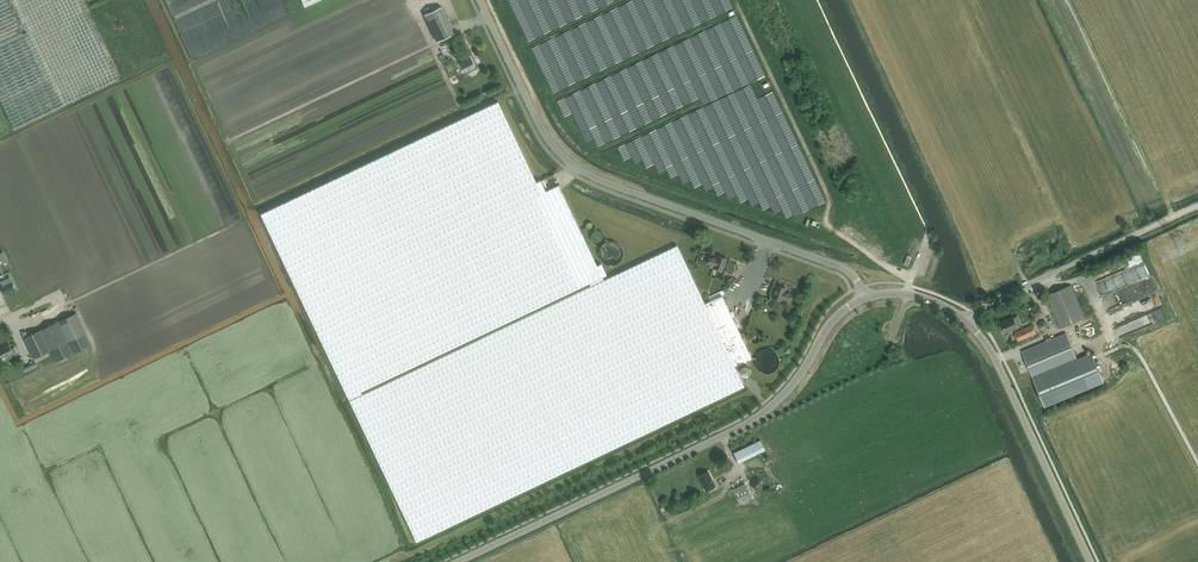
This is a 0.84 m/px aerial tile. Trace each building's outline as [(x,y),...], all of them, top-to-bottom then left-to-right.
[(14,128),(118,79),(80,0),(0,0),(0,99),(14,128)] [(437,42),(454,34),(441,7),(424,15),(437,42)] [(465,72),(475,68),(471,58),(461,63),(465,72)] [(677,245),(589,287),(587,284),(588,283),(501,100),(261,214),(348,397),(584,285),(585,288),(426,363),(349,399),(416,541),(744,386),(735,367),(752,359),(742,339),(744,334),(739,332),(722,295),(705,303),(677,245)] [(714,266),(713,268),(722,271),(727,258),(718,255),(716,259),(715,258),(710,256),(707,264),(714,266)] [(1140,268),(1098,283),(1101,293),(1143,278),(1140,268)] [(1154,278),(1120,291),(1124,301),(1158,288),(1154,278)] [(0,287),(4,295),(15,290),(12,282),(9,283),(7,280),(4,282),(5,285),(0,287)] [(777,285),(772,297),(781,300),(782,299),(789,301),(791,294),(786,292),(785,292),(786,288),(777,285)] [(1060,328),(1085,318),(1071,285),(1046,295),(1060,328)] [(1128,316),(1164,305),(1161,295),(1118,308),(1119,312),(1120,312),(1122,319),(1128,317),(1128,316)] [(34,359),(36,362),(4,377),(15,402),(60,380),(49,356),(47,352),(86,334),(76,313),(24,338),(34,359)] [(1018,328),(1014,317),(999,323),(1003,333),(1012,330),(1012,331),(1018,328)] [(1014,332),(1018,341),(1036,334),(1033,324),(1014,332)] [(1092,354),(1077,360),(1066,333),(1022,352),(1045,406),(1103,382),(1092,354)] [(2,358),(8,355),(10,358),(17,355),(14,348),(11,349),(9,345),(0,349),(0,354),(2,358)] [(734,450),(739,461),(767,449),(762,438),(734,450)] [(715,486),(708,472),(699,476),(706,491),(715,486)] [(754,484),(757,490),(766,485),(763,479),(754,484)] [(747,489),(734,495),(739,505),(751,499),(747,489)]
